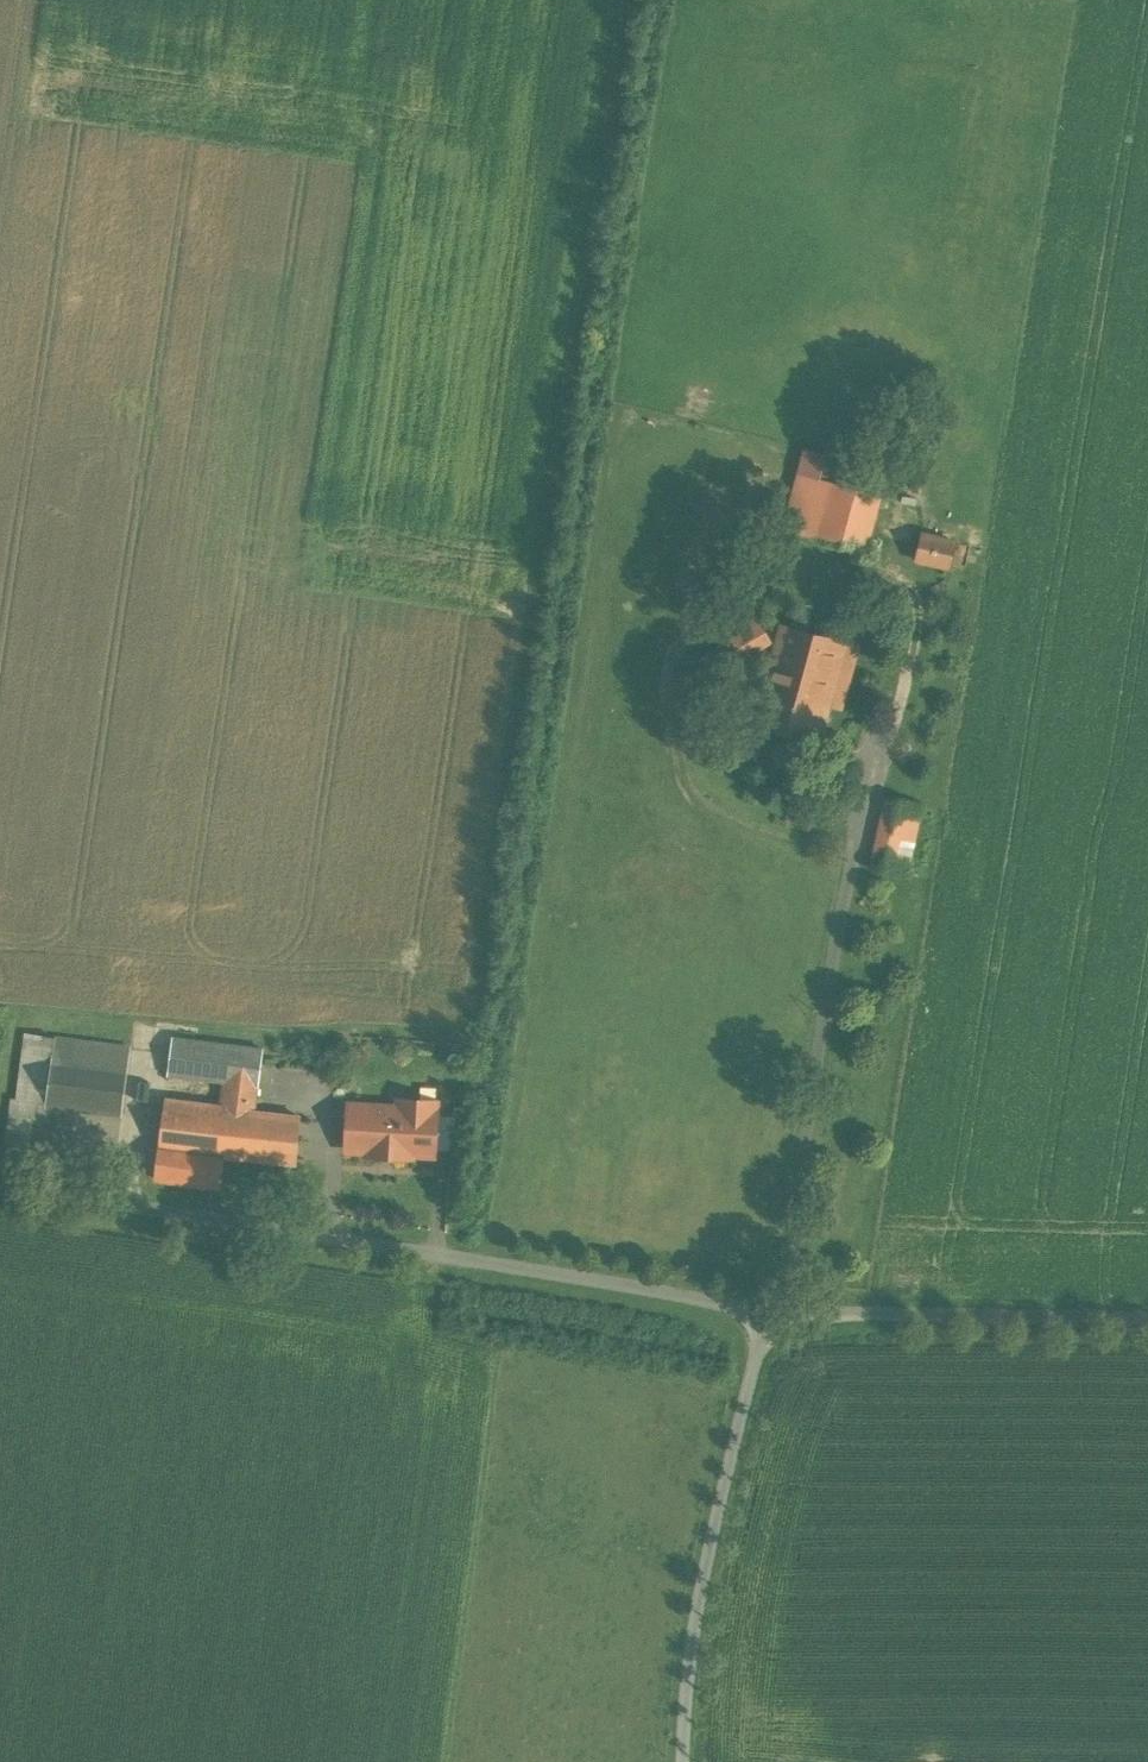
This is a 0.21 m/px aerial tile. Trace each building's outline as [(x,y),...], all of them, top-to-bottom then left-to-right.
[(881,493),(821,477),(827,453),(806,447),(785,527),(865,550),(881,493)] [(957,541),(922,533),(916,558),(952,566),(957,541)] [(756,609),(726,627),(744,658),(774,640),(756,609)] [(845,641),(785,626),(759,723),(818,738),(845,641)] [(922,805),(887,797),(871,864),(906,872),(922,805)] [(57,1037),(28,1033),(19,1099),(14,1098),(7,1148),(34,1152),(41,1102),(47,1102),(57,1037)] [(213,1107),(213,1105),(166,1098),(161,1145),(226,1155),(227,1155),(241,1156),(247,1110),(256,1111),(264,1047),(174,1036),(170,1074),(225,1080),(221,1108),(213,1107)] [(132,1046),(57,1037),(47,1102),(123,1113),(132,1046)] [(401,1107),(350,1104),(347,1148),(350,1148),(350,1146),(369,1147),(369,1154),(383,1155),(383,1153),(392,1153),(392,1155),(413,1157),(413,1150),(434,1151),(434,1153),(436,1153),(438,1100),(401,1098),(401,1107)] [(256,1111),(247,1110),(241,1156),(298,1162),(301,1115),(256,1111)] [(161,1145),(160,1145),(156,1177),(222,1186),(226,1155),(161,1145)]
